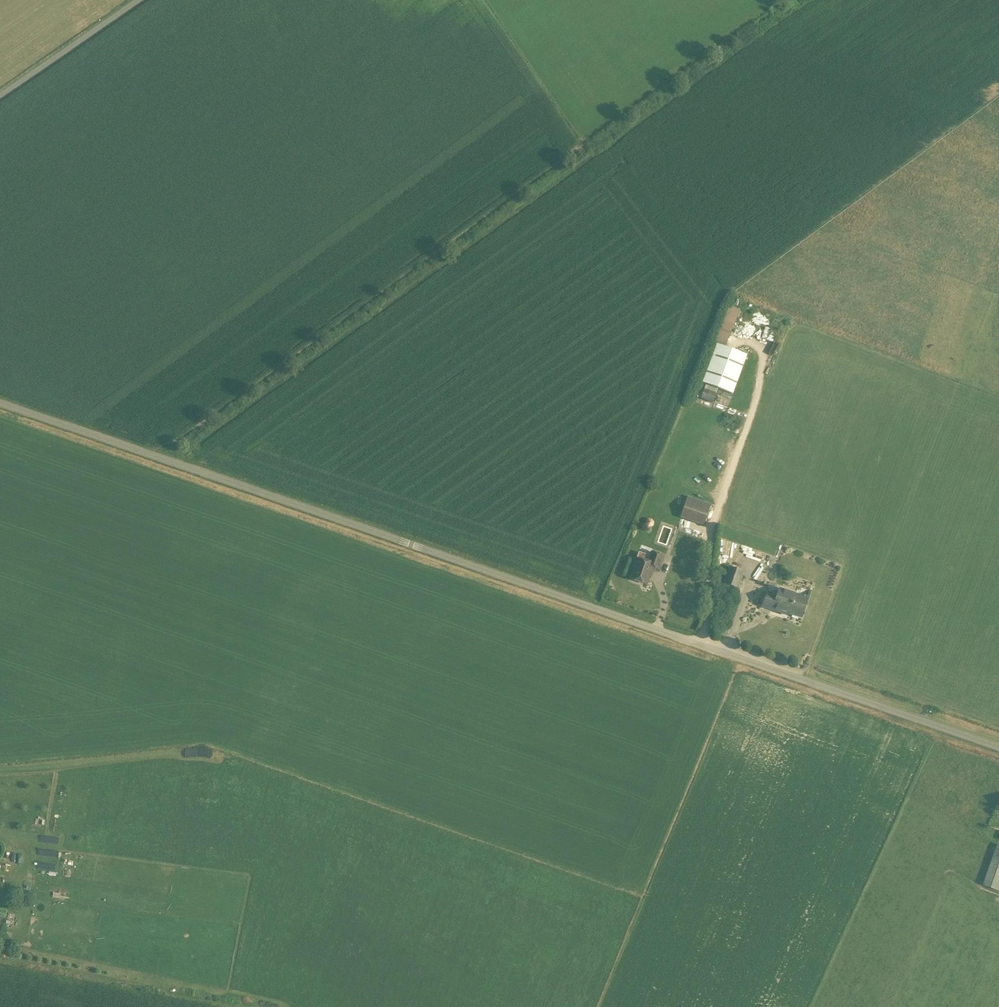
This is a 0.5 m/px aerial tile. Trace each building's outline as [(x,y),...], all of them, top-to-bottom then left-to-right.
[(702,383),(732,394),(746,355),(716,346),(702,383)] [(699,398),(713,401),(715,391),(701,388),(699,398)] [(680,518),(704,526),(711,505),(688,496),(680,518)] [(647,562),(636,558),(632,568),(634,568),(631,579),(646,584),(652,567),(659,569),(663,556),(651,552),(647,562)] [(724,584),(738,589),(743,571),(729,567),(724,584)] [(768,592),(763,607),(783,613),(783,612),(802,618),(808,599),(779,590),(777,596),(768,592)] [(983,885),(998,891),(998,845),(998,844),(983,885)]
